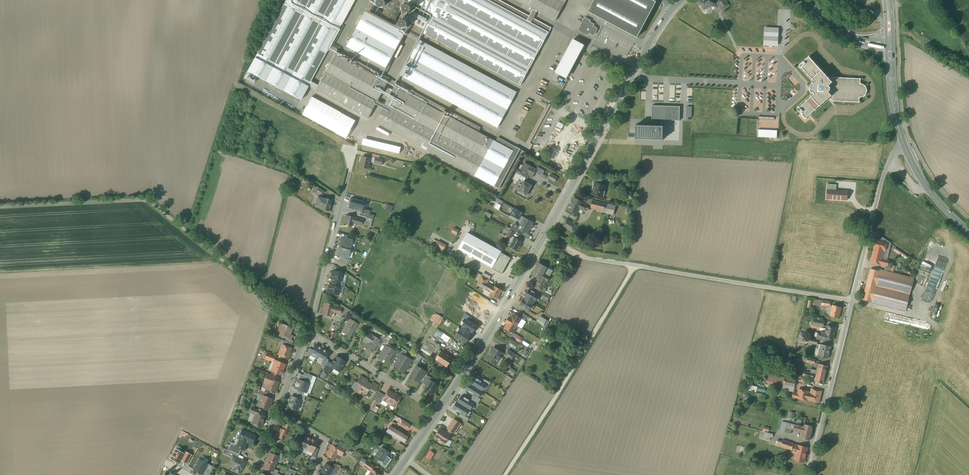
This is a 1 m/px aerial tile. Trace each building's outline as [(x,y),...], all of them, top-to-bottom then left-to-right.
[(301,100),(355,0),(286,0),(247,71),(301,100)] [(370,7),(371,8),(373,9),(374,8),(376,8),(377,7),(377,6),(377,4),(377,3),(377,2),(376,1),(374,0),(373,0),(372,0),(371,1),(370,2),(369,3),(369,5),(369,6),(370,7)] [(433,15),(423,34),(520,86),(551,28),(499,0),(404,0),(433,15)] [(555,21),(566,0),(516,0),(555,21)] [(588,11),(637,37),(656,2),(653,0),(594,0),(588,11)] [(698,2),(703,11),(715,5),(719,12),(727,7),(723,0),(719,0),(714,2),(713,0),(701,0),(698,2)] [(398,13),(400,13),(401,13),(402,12),(403,11),(404,10),(404,8),(403,7),(402,5),(401,5),(400,4),(398,4),(397,5),(396,6),(395,7),(395,9),(395,10),(396,12),(397,13),(398,13)] [(404,34),(366,13),(347,47),(386,68),(404,34)] [(591,19),(585,16),(579,28),(580,30),(588,35),(591,32),(594,34),(598,28),(594,26),(595,24),(590,22),(591,19)] [(392,25),(392,26),(393,27),(395,27),(396,27),(397,27),(398,26),(399,25),(399,23),(399,22),(399,21),(398,20),(397,19),(395,19),(394,19),(393,20),(392,21),(391,22),(391,24),(392,25)] [(778,28),(764,28),(763,46),(777,47),(778,28)] [(517,93),(419,40),(400,75),(497,128),(517,93)] [(583,45),(573,40),(556,73),(565,78),(583,45)] [(390,79),(334,55),(315,90),(368,118),(376,104),(378,101),(390,79)] [(829,82),(808,58),(798,66),(814,83),(812,84),(811,83),(809,85),(808,93),(810,94),(811,93),(813,95),(796,110),(804,120),(829,98),(832,101),(858,103),(859,98),(860,98),(862,97),(864,95),(866,93),(866,91),(866,88),(864,86),(862,85),(860,84),(860,79),(833,78),(829,82)] [(479,127),(397,82),(385,104),(383,108),(375,122),(499,189),(520,149),(498,137),(496,141),(477,132),(479,127)] [(652,125),(635,125),(635,133),(628,133),(627,137),(635,137),(635,139),(663,140),(663,126),(662,126),(662,120),(680,121),(680,106),(652,105),(651,120),(653,120),(652,125)] [(757,130),(757,137),(771,138),(776,138),(776,130),(757,130)] [(372,159),(361,157),(358,168),(369,171),(372,159)] [(522,173),(521,175),(528,179),(529,177),(533,178),(538,169),(524,162),(519,171),(522,173)] [(550,173),(547,179),(554,183),(557,177),(550,173)] [(533,186),(522,181),(515,193),(526,199),(533,186)] [(606,186),(594,183),(591,196),(603,199),(606,186)] [(323,192),(314,186),(311,192),(314,195),(316,192),(321,195),(323,192)] [(847,191),(827,190),(826,199),(847,200),(847,191)] [(588,204),(574,197),(566,211),(575,216),(579,210),(584,213),(588,204)] [(331,201),(316,198),(314,207),(322,209),(321,211),(328,213),(331,201)] [(605,203),(591,200),(589,208),(603,212),(605,203)] [(513,207),(508,215),(519,222),(524,214),(513,207)] [(353,218),(345,215),(342,225),(351,227),(352,224),(361,227),(362,222),(353,219),(353,218)] [(373,217),(365,215),(363,221),(365,222),(364,227),(370,228),(373,217)] [(578,223),(566,217),(561,227),(573,232),(578,223)] [(534,223),(523,218),(517,230),(527,235),(534,223)] [(467,231),(458,248),(492,267),(491,269),(501,274),(510,257),(501,252),(501,251),(467,231)] [(524,242),(514,237),(508,247),(518,253),(524,242)] [(341,239),(340,246),(349,248),(351,241),(341,239)] [(886,242),(874,239),(871,248),(872,248),(868,262),(886,267),(888,260),(881,258),(882,252),(884,252),(886,242)] [(434,247),(443,251),(446,244),(437,240),(434,247)] [(349,249),(339,247),(337,254),(347,257),(349,249)] [(546,268),(537,264),(531,276),(538,279),(534,287),(542,292),(549,279),(542,276),(546,268)] [(921,266),(915,281),(919,282),(923,282),(926,283),(927,284),(931,272),(928,271),(928,273),(926,277),(922,275),(922,270),(920,278),(921,266)] [(913,278),(870,268),(862,301),(906,311),(910,294),(913,278)] [(344,273),(333,271),(331,278),(333,278),(341,280),(342,281),(344,273)] [(496,300),(501,291),(487,283),(489,280),(482,276),(476,285),(490,293),(489,295),(496,300)] [(341,280),(333,278),(331,285),(339,287),(341,280)] [(331,285),(329,285),(327,292),(338,295),(340,288),(339,287),(331,285)] [(528,288),(526,292),(520,302),(526,306),(530,308),(538,293),(528,288)] [(830,303),(822,302),(820,310),(826,310),(827,307),(829,307),(830,303)] [(340,307),(325,303),(322,314),(331,316),(332,311),(340,313),(341,308),(340,307)] [(341,308),(340,313),(347,315),(350,310),(341,304),(340,307),(341,308)] [(841,308),(832,306),(829,317),(838,319),(841,308)] [(524,321),(527,317),(520,313),(517,316),(521,319),(524,321)] [(439,325),(444,318),(437,314),(433,321),(439,325)] [(508,320),(517,326),(521,319),(517,316),(512,314),(508,320)] [(546,319),(540,315),(536,321),(543,325),(546,319)] [(474,323),(464,318),(457,331),(467,336),(474,323)] [(358,324),(350,319),(343,331),(350,336),(358,324)] [(824,321),(814,319),(813,326),(823,328),(824,321)] [(513,333),(517,326),(508,320),(504,328),(508,330),(513,333)] [(836,329),(827,327),(825,333),(818,331),(816,339),(825,342),(825,339),(833,341),(836,329)] [(292,330),(286,328),(282,337),(285,339),(285,340),(288,342),(292,330)] [(440,337),(447,342),(450,338),(437,329),(433,336),(439,339),(440,337)] [(513,339),(516,335),(513,333),(508,330),(505,334),(513,339)] [(372,335),(367,333),(363,340),(367,343),(364,348),(372,352),(376,345),(379,340),(379,339),(372,335)] [(379,339),(379,340),(376,345),(380,347),(382,344),(386,338),(381,336),(379,339)] [(382,344),(385,346),(387,346),(391,339),(387,336),(386,338),(382,344)] [(427,337),(420,350),(430,356),(435,348),(439,350),(441,346),(427,337)] [(292,347),(281,343),(276,356),(287,360),(292,347)] [(316,345),(310,354),(316,358),(322,349),(316,345)] [(387,346),(385,346),(379,357),(377,360),(381,362),(383,359),(388,362),(394,351),(387,346)] [(830,348),(820,346),(818,356),(828,358),(830,348)] [(502,353),(492,347),(485,358),(495,365),(502,353)] [(399,358),(401,354),(404,356),(406,351),(401,348),(396,356),(399,358)] [(322,349),(316,358),(323,362),(329,352),(322,349)] [(454,358),(441,350),(437,357),(449,365),(454,358)] [(515,354),(508,350),(505,356),(512,360),(515,354)] [(404,356),(401,354),(399,358),(394,366),(404,372),(411,360),(404,356)] [(345,361),(336,355),(331,363),(328,361),(323,369),(330,373),(333,367),(339,371),(345,361)] [(413,364),(416,366),(417,366),(421,358),(417,356),(413,364)] [(449,365),(437,357),(432,364),(445,372),(449,365)] [(285,365),(274,361),(270,372),(281,376),(285,365)] [(818,365),(814,383),(823,385),(827,366),(818,365)] [(417,366),(416,366),(410,376),(419,381),(425,371),(417,366)] [(281,379),(266,372),(261,384),(266,386),(264,390),(275,394),(281,379)] [(299,373),(294,388),(306,393),(310,382),(309,382),(311,378),(299,373)] [(358,374),(350,388),(365,398),(368,392),(374,395),(379,387),(358,374)] [(784,378),(767,374),(766,380),(783,384),(782,388),(794,391),(796,379),(785,377),(784,378)] [(422,383),(426,385),(430,380),(431,378),(427,375),(422,383)] [(482,380),(474,375),(470,382),(483,390),(487,383),(482,380)] [(430,380),(426,385),(424,389),(434,394),(439,385),(430,380)] [(483,390),(470,382),(465,389),(473,394),(478,397),(483,390)] [(797,394),(792,393),(791,399),(806,402),(807,401),(819,404),(823,391),(810,388),(809,391),(798,389),(797,394)] [(387,390),(380,402),(394,411),(402,398),(394,394),(387,390)] [(290,394),(286,404),(297,408),(300,399),(303,400),(305,395),(296,392),(295,396),(290,394)] [(274,399),(261,394),(256,406),(269,411),(274,399)] [(470,399),(461,394),(457,401),(470,409),(474,402),(470,399)] [(473,394),(470,399),(474,402),(477,404),(481,398),(473,394)] [(470,409),(457,401),(453,408),(462,413),(466,416),(470,409)] [(247,413),(253,415),(249,425),(259,429),(266,412),(250,406),(247,413)] [(453,418),(447,428),(455,434),(461,423),(453,418)] [(780,418),(777,431),(790,434),(793,423),(787,422),(787,420),(780,418)] [(410,425),(402,420),(399,425),(407,430),(410,425)] [(292,427),(284,424),(281,430),(278,429),(275,437),(286,441),(292,427)] [(795,425),(793,430),(801,432),(800,439),(809,441),(812,427),(804,425),(803,427),(795,425)] [(393,428),(389,426),(386,431),(404,442),(407,437),(404,435),(404,434),(394,427),(393,428)] [(452,434),(440,426),(434,437),(445,444),(452,434)] [(256,435),(241,429),(233,448),(244,452),(247,445),(252,447),(256,435)] [(773,434),(764,432),(762,439),(769,441),(769,438),(771,438),(773,434)] [(310,438),(303,436),(298,449),(306,452),(310,438)] [(317,441),(310,438),(306,452),(313,454),(317,441)] [(807,448),(777,440),(775,446),(796,451),(794,459),(803,462),(807,448)] [(346,450),(333,442),(324,454),(334,461),(337,455),(341,458),(346,450)] [(382,447),(375,456),(382,462),(389,453),(382,447)] [(183,454),(175,449),(170,457),(179,463),(181,459),(186,462),(191,455),(184,451),(183,454)] [(268,453),(265,460),(276,464),(279,457),(268,453)] [(231,454),(226,465),(233,467),(231,471),(239,474),(241,474),(247,460),(231,454)] [(192,470),(198,473),(201,474),(202,474),(208,465),(208,464),(199,459),(192,470)] [(365,459),(361,466),(369,472),(371,470),(374,465),(365,459)] [(265,460),(262,468),(273,472),(276,464),(265,460)] [(325,463),(318,472),(322,474),(330,474),(335,469),(325,463)] [(445,474),(447,469),(440,465),(437,470),(445,474)]
